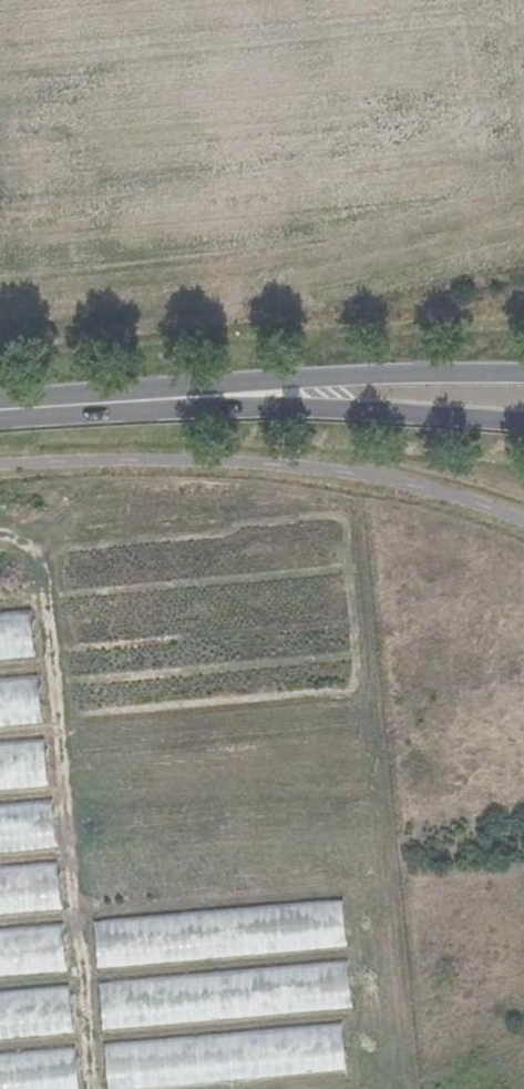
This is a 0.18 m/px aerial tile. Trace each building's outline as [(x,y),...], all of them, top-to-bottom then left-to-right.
[(37,658),(32,610),(0,613),(0,661),(37,658)] [(0,679),(0,729),(42,725),(38,675),(0,679)] [(48,793),(45,740),(0,742),(0,795),(48,793)] [(56,851),(52,801),(0,805),(0,855),(56,851)] [(63,914),(59,862),(0,866),(0,919),(63,914)] [(89,924),(94,972),(344,950),(341,900),(89,924)] [(67,972),(63,925),(0,931),(0,978),(67,972)] [(93,986),(98,1034),(348,1012),(345,963),(93,986)] [(73,1035),(69,985),(0,991),(0,1041),(73,1035)] [(106,1088),(174,1088),(343,1073),(339,1025),(102,1047),(106,1088)] [(75,1046),(0,1054),(0,1088),(79,1088),(75,1046)]
